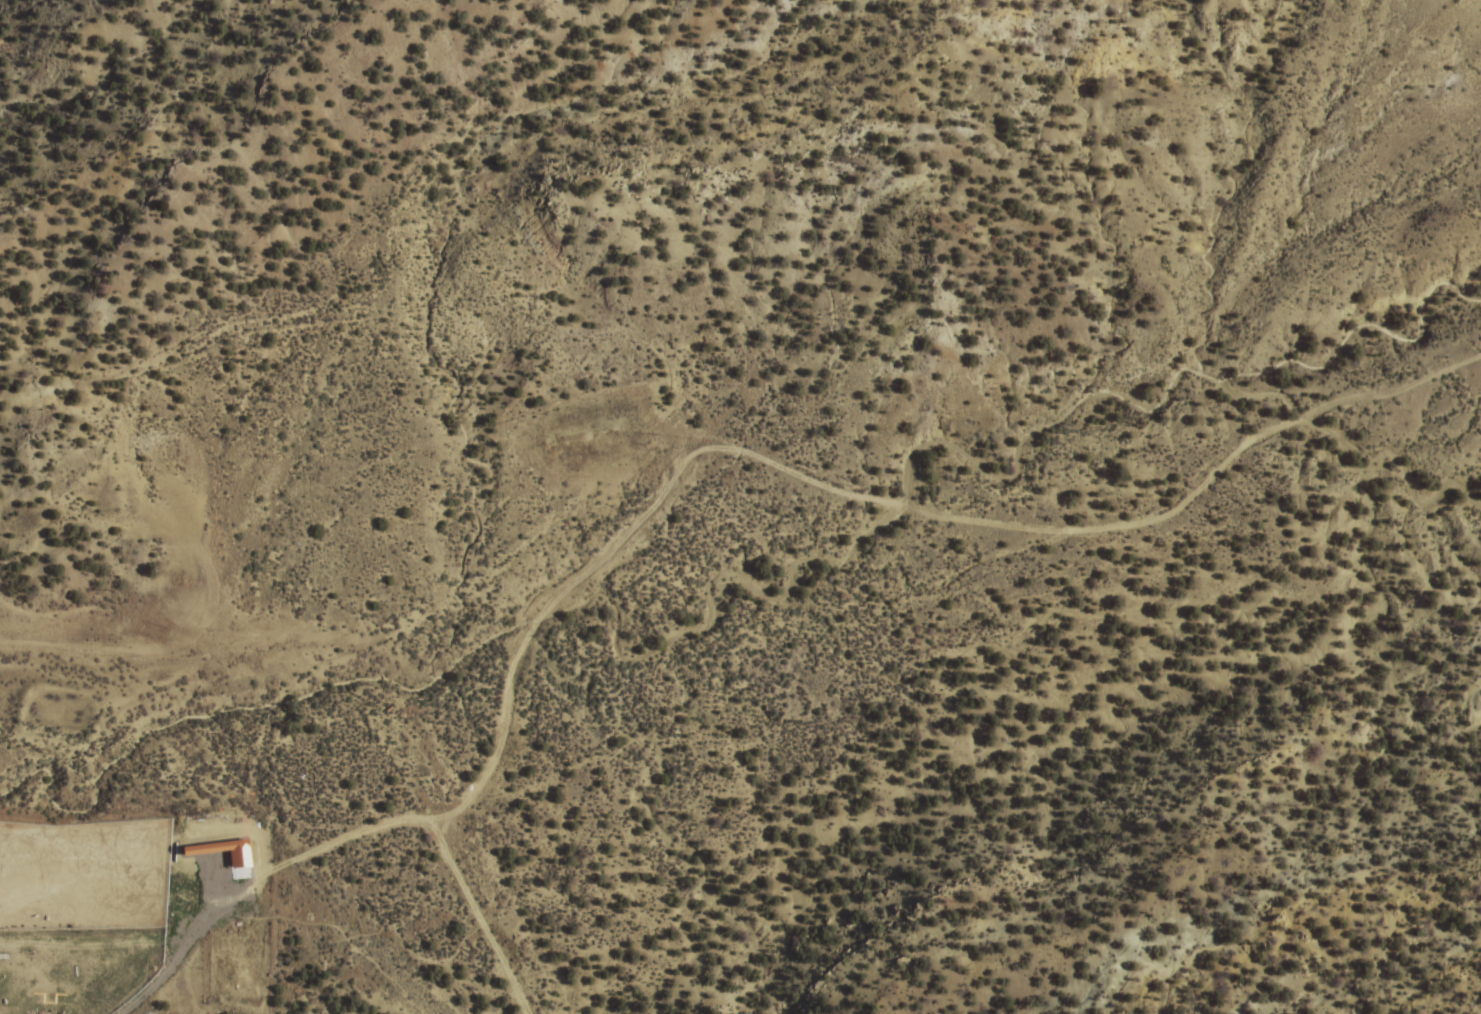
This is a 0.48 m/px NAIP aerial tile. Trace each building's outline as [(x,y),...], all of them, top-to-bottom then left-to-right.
[(174,569),(165,568),(163,585),(171,587),(174,569)]
